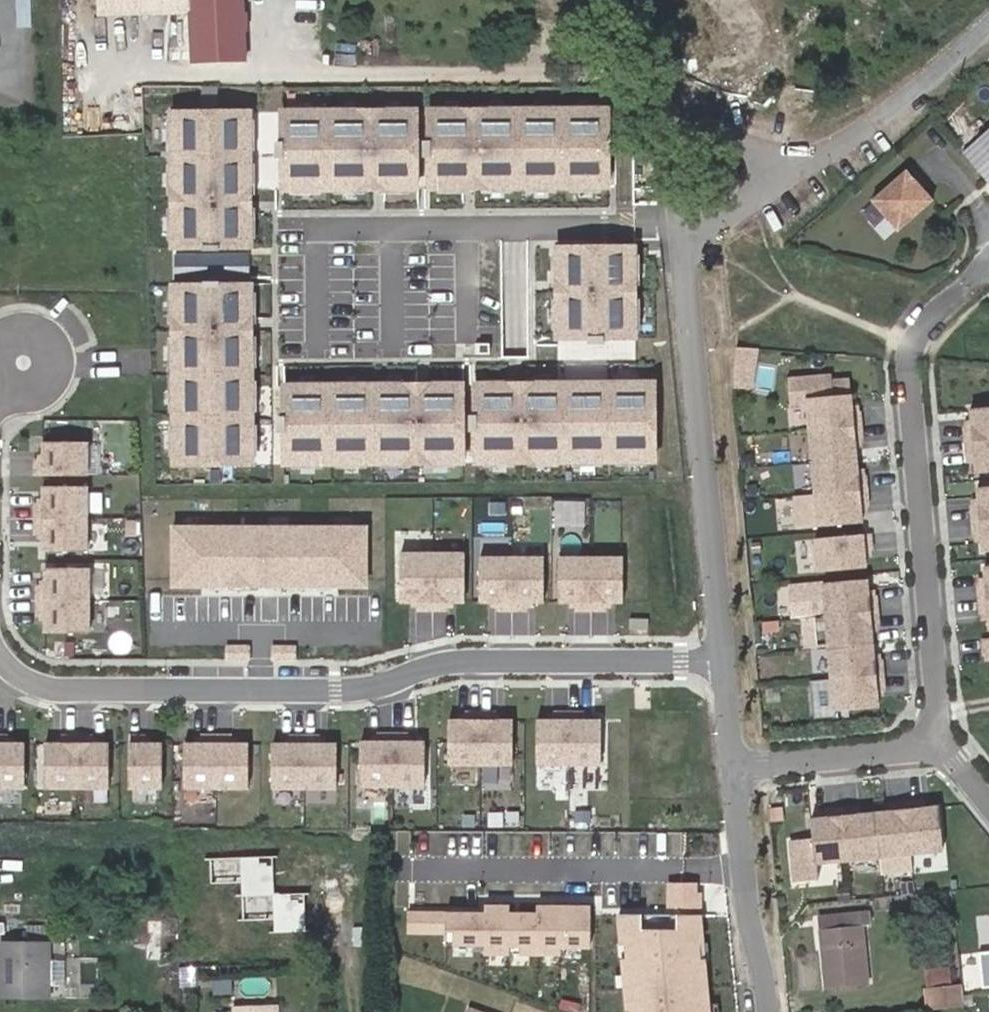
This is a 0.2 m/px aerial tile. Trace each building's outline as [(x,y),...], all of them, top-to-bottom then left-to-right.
[(189,0),(97,0),(98,18),(189,16),(189,0)] [(189,16),(190,61),(249,60),(248,0),(189,0),(189,16)] [(613,109),(427,113),(429,193),(614,190),(613,109)] [(414,114),(277,119),(279,196),(417,192),(414,114)] [(247,118),(167,121),(172,253),(252,250),(247,118)] [(933,201),(901,170),(867,204),(898,235),(933,201)] [(641,248),(563,249),(565,340),(643,338),(641,248)] [(249,261),(174,262),(174,286),(249,285),(249,261)] [(250,290),(172,292),(177,469),(256,467),(250,290)] [(818,372),(776,375),(778,397),(793,396),(796,428),(849,423),(848,408),(839,409),(836,376),(819,377),(818,372)] [(483,386),(475,386),(476,418),(470,418),(470,433),(476,433),(477,464),(484,464),(484,469),(515,468),(515,463),(529,463),(529,468),(560,467),(559,462),(573,462),(573,467),(604,466),(604,461),(617,461),(617,466),(648,465),(648,460),(661,460),(659,382),(646,383),(646,378),(615,378),(615,383),(602,384),(602,379),(571,379),(571,384),(558,385),(558,380),(527,380),(527,385),(520,385),(520,383),(513,383),(513,381),(482,381),(483,386)] [(462,387),(284,391),(286,468),(464,464),(462,387)] [(961,404),(962,421),(954,422),(955,438),(988,434),(988,401),(961,404)] [(849,423),(796,428),(798,460),(844,456),(843,439),(851,438),(849,423)] [(955,438),(957,452),(965,452),(966,469),(988,466),(988,434),(955,438)] [(82,445),(34,445),(31,478),(82,475),(82,445)] [(844,456),(798,460),(801,493),(855,487),(854,473),(846,474),(844,456)] [(967,484),(970,501),(961,502),(962,518),(988,514),(988,482),(967,484)] [(87,488),(35,487),(34,551),(86,551),(87,488)] [(855,487),(801,493),(804,525),(851,521),(850,504),(857,503),(855,487)] [(962,518),(964,532),(972,532),(974,549),(988,547),(988,514),(962,518)] [(859,526),(801,531),(804,563),(854,558),(853,541),(860,540),(859,526)] [(367,529),(169,530),(169,593),(367,593),(367,529)] [(463,554),(396,555),(392,600),(462,598),(463,554)] [(542,559),(473,557),(472,600),(543,601),(542,559)] [(621,557),(554,558),(552,600),(620,601),(621,557)] [(975,563),(977,580),(969,581),(970,596),(988,595),(988,562),(975,563)] [(86,566),(39,567),(38,635),(87,633),(86,566)] [(855,577),(810,582),(813,614),(866,609),(865,594),(857,595),(855,577)] [(970,596),(971,612),(979,611),(981,628),(988,627),(988,595),(970,596)] [(866,609),(813,614),(816,647),(862,642),(861,625),(868,624),(866,609)] [(974,636),(976,653),(983,652),(985,669),(988,668),(988,635),(974,636)] [(862,642),(816,647),(819,679),(872,674),(871,659),(865,660),(862,642)] [(872,674),(819,679),(821,711),(868,707),(867,690),(874,689),(872,674)] [(598,721),(529,721),(529,762),(597,764),(598,721)] [(511,766),(510,722),(443,723),(442,767),(511,766)] [(161,743),(124,742),(122,791),(160,790),(161,743)] [(422,744),(354,742),(352,789),(420,788),(422,744)] [(107,743),(40,744),(38,789),(107,790),(107,743)] [(248,744),(185,743),(184,788),(248,789),(248,744)] [(0,744),(0,787),(21,787),(21,744),(0,744)] [(334,745),(268,744),(265,790),(333,787),(334,745)] [(911,801),(896,803),(901,856),(934,853),(930,808),(912,810),(911,801)] [(901,856),(896,803),(880,805),(881,813),(864,815),(869,860),(901,856)] [(837,863),(869,860),(864,815),(846,817),(845,808),(831,810),(837,863)] [(837,863),(831,810),(814,812),(815,820),(799,822),(801,841),(778,843),(781,881),(806,879),(804,867),(837,863)] [(705,880),(670,877),(668,905),(703,908),(705,880)] [(591,915),(409,910),(408,936),(452,937),(451,949),(485,949),(485,959),(561,961),(562,952),(590,952),(591,915)] [(813,915),(814,930),(819,991),(862,986),(855,927),(853,913),(813,915)] [(620,916),(627,1011),(712,1011),(701,919),(620,916)] [(0,943),(0,995),(48,995),(48,943),(0,943)] [(940,967),(920,969),(922,990),(923,990),(942,988),(940,967)] [(956,987),(942,988),(923,990),(922,990),(914,991),(916,1011),(959,1011),(956,987)] [(273,998),(231,1001),(231,1011),(274,1011),(273,998)]
